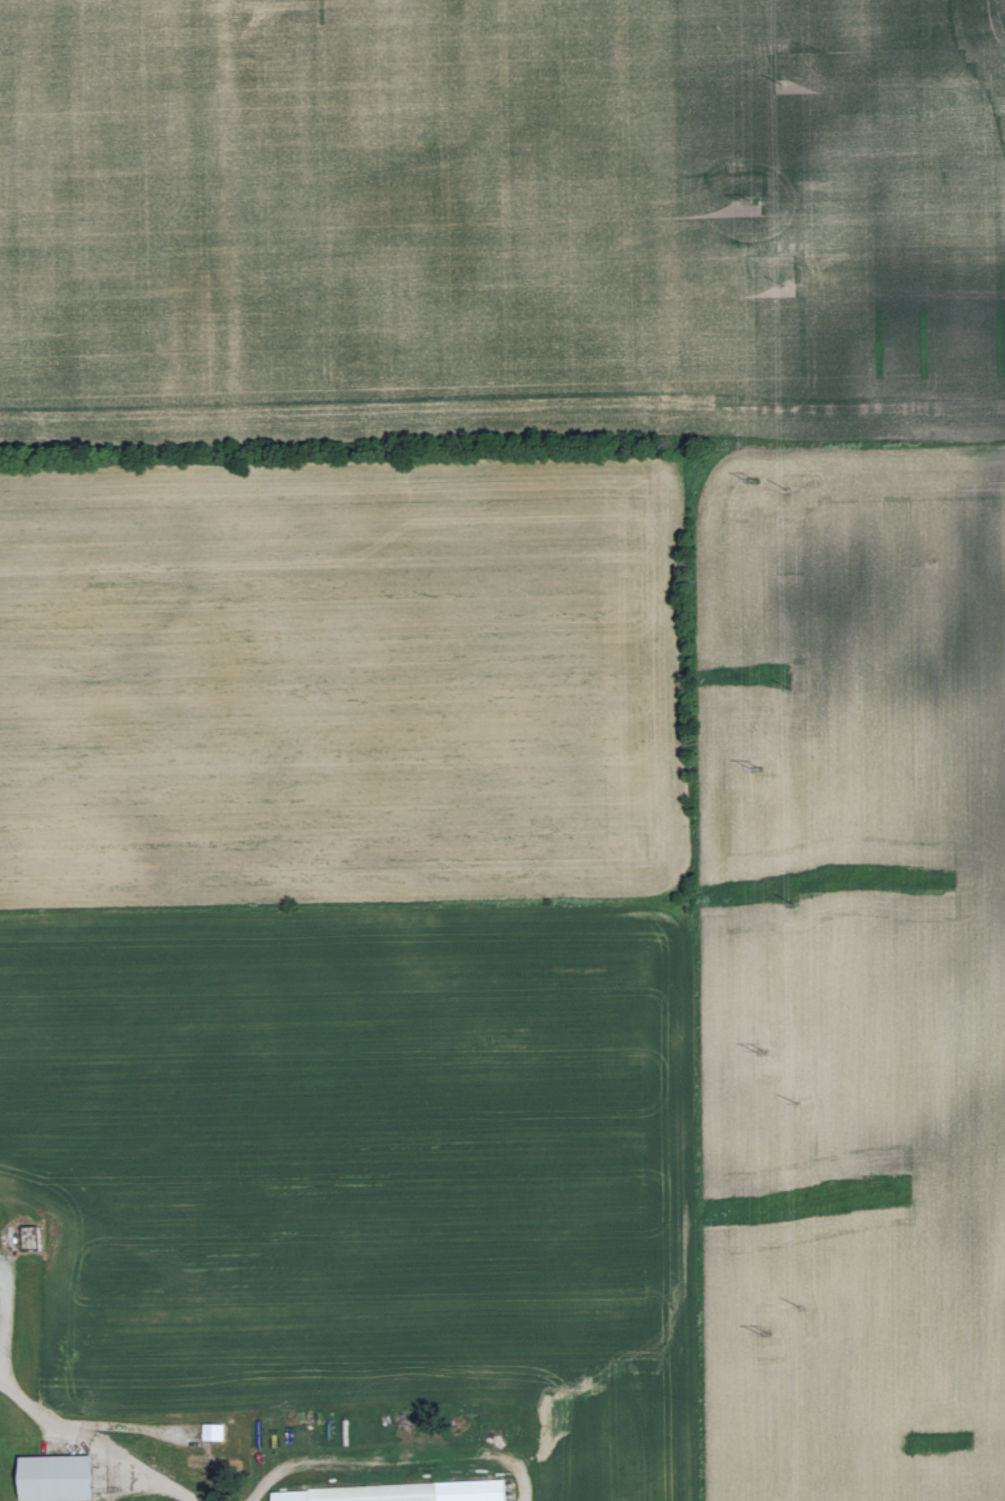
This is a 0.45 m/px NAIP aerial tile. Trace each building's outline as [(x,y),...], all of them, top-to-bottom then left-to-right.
[(226,1424),(206,1424),(205,1439),(226,1440),(226,1424)] [(27,1455),(27,1499),(100,1500),(100,1456),(27,1455)] [(507,1480),(405,1484),(406,1489),(399,1489),(400,1500),(408,1500),(508,1500),(507,1480)]
